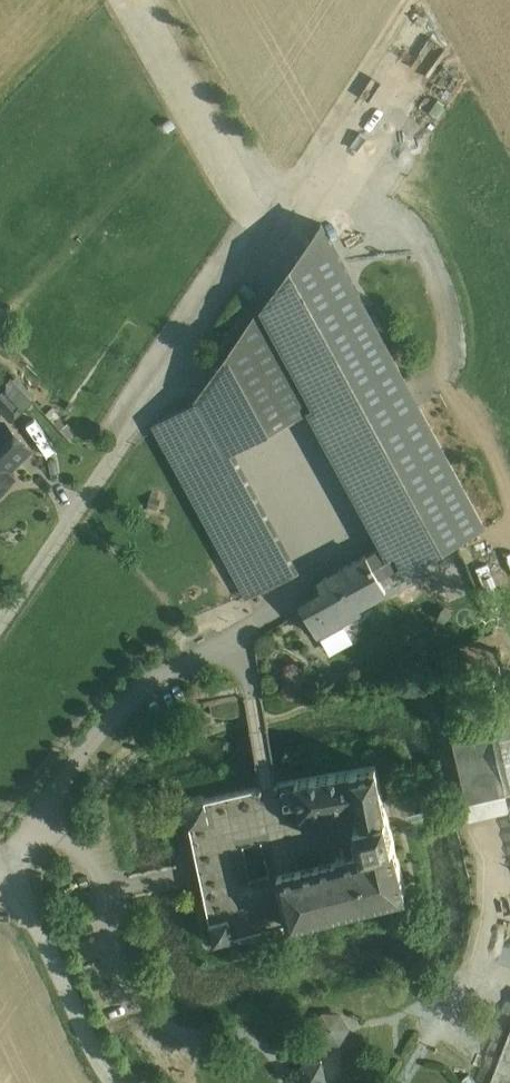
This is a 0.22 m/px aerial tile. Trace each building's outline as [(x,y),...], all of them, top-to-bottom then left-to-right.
[(434,61),(443,44),(430,37),(421,54),(434,61)] [(322,223),(260,308),(316,403),(392,542),(402,562),(406,568),(453,541),(485,524),(360,292),(335,247),(322,223)] [(367,293),(376,292),(387,287),(395,279),(401,268),(402,256),(399,244),(392,234),(382,228),(371,224),(360,225),(349,229),(340,237),(335,247),(360,292),(367,293)] [(260,308),(198,401),(227,452),(316,403),(260,308)] [(0,388),(0,409),(12,421),(35,400),(13,376),(0,388)] [(198,401),(154,424),(248,596),(292,572),(227,452),(198,401)] [(6,425),(0,431),(0,457),(9,467),(29,448),(6,425)] [(17,476),(0,458),(0,492),(17,476)] [(368,553),(320,579),(329,595),(305,608),(321,637),(322,636),(323,636),(321,631),(342,619),(344,618),(341,614),(387,589),(385,586),(379,575),(398,564),(402,562),(392,542),(369,555),(368,553)] [(352,636),(342,619),(321,631),(323,636),(322,636),(328,648),(333,649),(342,644),(343,641),(352,636)] [(447,716),(451,732),(481,724),(478,709),(447,716)] [(491,723),(507,793),(509,792),(509,718),(491,723)] [(507,793),(491,723),(490,722),(481,724),(451,732),(468,803),(507,794),(507,793)] [(375,766),(294,782),(304,829),(357,817),(362,840),(355,841),(357,850),(332,856),(332,860),(277,872),(287,921),(405,895),(375,766)] [(259,789),(208,800),(213,822),(192,826),(203,872),(210,912),(234,907),(240,932),(287,921),(277,872),(332,860),(332,856),(357,850),(355,841),(362,840),(357,817),(304,829),(294,782),(278,785),(269,787),(259,789)] [(208,800),(188,805),(192,826),(213,822),(208,800)] [(240,932),(234,907),(210,912),(216,938),(240,932)] [(342,1013),(323,1011),(312,1028),(322,1043),(341,1043),(350,1027),(342,1013)] [(490,1082),(509,1082),(509,1031),(490,1082)] [(301,1064),(305,1082),(316,1082),(328,1080),(323,1059),(301,1064)]
